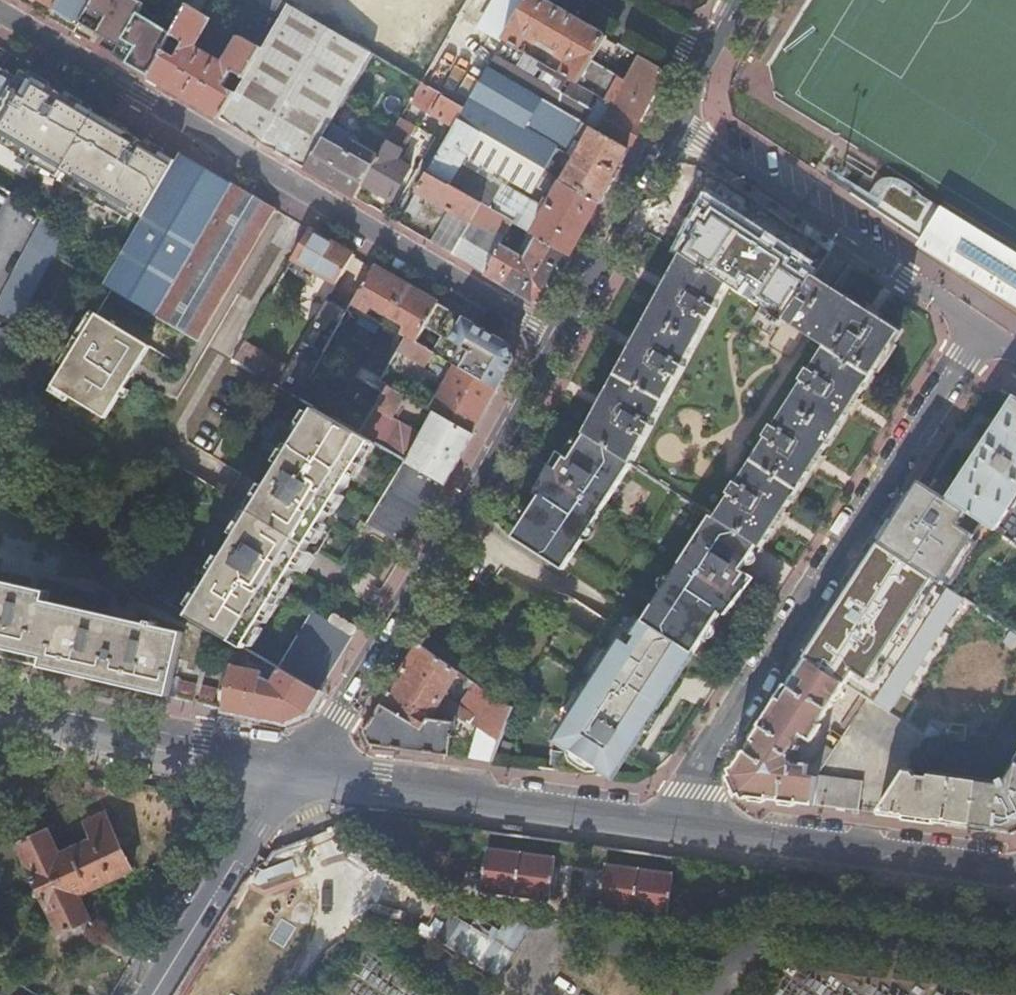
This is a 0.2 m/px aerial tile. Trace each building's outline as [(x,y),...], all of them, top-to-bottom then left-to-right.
[(54,8),(58,0),(40,0),(54,8)] [(94,0),(58,0),(54,8),(55,9),(58,11),(63,14),(62,15),(63,17),(73,23),(75,22),(75,21),(80,24),(94,0)] [(142,18),(146,11),(128,0),(94,0),(80,24),(105,38),(109,41),(124,49),(142,18)] [(202,14),(209,0),(191,0),(188,6),(202,14)] [(280,17),(288,4),(281,0),(251,0),(280,17)] [(444,44),(469,0),(367,0),(444,44)] [(484,21),(486,31),(503,41),(526,0),(496,0),(484,21)] [(503,41),(504,41),(518,50),(526,38),(536,43),(539,38),(562,52),(559,57),(569,63),(562,75),(578,85),(593,61),(607,37),(565,13),(544,0),(526,0),(503,41)] [(234,127),(306,169),(333,124),(373,54),(327,27),(317,21),(288,4),(280,17),(272,32),(262,49),(244,78),(236,93),(220,119),(234,127)] [(182,97),(220,119),(236,93),(226,87),(234,72),(244,78),(262,49),(248,41),(242,37),(225,65),(196,48),(212,20),(202,14),(188,6),(172,36),(185,43),(177,57),(164,51),(149,77),(182,97)] [(164,51),(172,36),(142,18),(124,49),(118,58),(118,59),(134,68),(149,77),(164,51)] [(272,32),(258,24),(248,41),(262,49),(272,32)] [(124,49),(109,41),(104,49),(118,58),(124,49)] [(518,50),(504,41),(489,68),(584,124),(586,125),(601,98),(578,85),(562,75),(518,50)] [(670,74),(640,57),(613,105),(644,123),(663,87),(670,74)] [(601,98),(607,102),(621,77),(593,61),(578,85),(601,98)] [(584,124),(489,68),(488,68),(465,108),(459,119),(480,132),(479,133),(519,156),(545,170),(555,152),(562,140),(573,146),(584,124)] [(5,138),(22,148),(18,155),(17,157),(38,170),(40,168),(44,161),(61,171),(70,176),(91,188),(87,195),(85,197),(108,211),(109,209),(114,202),(134,214),(143,219),(176,161),(151,147),(44,84),(22,71),(17,79),(2,70),(0,74),(0,135),(5,138)] [(465,108),(421,82),(410,102),(454,128),(459,119),(465,108)] [(644,123),(613,105),(607,102),(601,98),(586,125),(629,150),(637,136),(644,123)] [(401,118),(379,157),(363,185),(377,192),(392,201),(410,167),(398,160),(403,151),(401,150),(410,136),(430,147),(436,138),(401,118)] [(480,132),(459,119),(454,128),(428,173),(450,185),(479,133),(480,132)] [(333,124),(306,169),(329,182),(356,198),(363,185),(379,157),(357,145),(360,139),(333,124)] [(624,160),(629,150),(586,125),(584,124),(573,146),(562,140),(555,152),(573,162),(566,176),(560,173),(557,178),(563,181),(600,203),(624,160)] [(502,186),(502,185),(506,179),(519,156),(479,133),(450,185),(463,193),(476,171),(502,186)] [(22,148),(5,138),(1,145),(18,155),(22,148)] [(206,169),(180,154),(176,161),(143,219),(105,286),(111,290),(156,316),(233,185),(206,169)] [(554,197),(563,181),(557,178),(545,170),(519,156),(506,179),(502,185),(543,207),(550,195),(554,197)] [(44,161),(40,168),(57,178),(61,171),(44,161)] [(482,204),(489,208),(502,186),(476,171),(463,193),(482,204)] [(463,193),(450,185),(428,173),(404,214),(416,220),(425,205),(421,203),(425,196),(438,204),(451,211),(471,222),(482,204),(463,193)] [(91,188),(70,176),(66,183),(87,195),(91,188)] [(894,186),(897,186),(1015,259),(1015,254),(923,197),(913,187),(909,184),(904,181),(898,179),(893,178),(887,178),(883,179),(877,182),(866,200),(878,207),(892,187),(894,186)] [(596,211),(600,203),(563,181),(554,197),(550,195),(543,207),(502,185),(502,186),(489,208),(514,223),(532,232),(572,255),(596,211)] [(253,196),(233,185),(156,316),(200,342),(276,210),(253,196)] [(875,211),(916,238),(1002,295),(1015,304),(1015,259),(897,186),(894,186),(892,187),(878,207),(875,211)] [(12,193),(0,187),(0,204),(6,207),(12,193)] [(134,214),(114,202),(109,209),(130,221),(134,214)] [(508,234),(514,223),(489,208),(482,204),(471,222),(490,233),(493,226),(508,234)] [(787,259),(789,255),(752,230),(744,225),(741,223),(714,205),(712,209),(708,207),(706,210),(703,208),(688,235),(694,238),(683,255),(728,284),(761,306),(783,320),(812,276),(799,267),(796,265),(791,262),(787,259)] [(471,222),(451,211),(440,229),(432,242),(453,255),(454,253),(450,251),(454,244),(458,246),(471,222)] [(67,232),(43,219),(0,303),(0,315),(19,324),(53,259),(53,258),(67,232)] [(462,259),(485,273),(502,244),(502,245),(508,234),(493,226),(490,233),(471,222),(458,246),(454,253),(453,255),(462,259)] [(330,240),(311,229),(293,259),(336,284),(354,254),(330,240)] [(559,279),(572,255),(532,232),(524,246),(520,243),(517,248),(522,251),(519,255),(502,245),(502,244),(485,273),(534,302),(549,298),(559,279)] [(454,253),(458,246),(454,244),(450,251),(454,253)] [(586,435),(630,464),(645,436),(647,437),(653,426),(651,425),(664,401),(677,377),(679,378),(685,367),(683,366),(699,337),(709,319),(711,320),(717,309),(715,307),(728,284),(683,255),(682,254),(665,287),(632,346),(601,404),(585,435),(586,435)] [(407,285),(375,266),(352,306),(367,314),(372,305),(381,310),(380,311),(397,321),(398,320),(407,325),(401,334),(406,337),(416,343),(425,326),(439,303),(407,285)] [(758,546),(761,548),(781,518),(818,459),(854,405),(899,333),(872,315),(834,290),(823,283),(812,276),(783,320),(824,347),(809,371),(806,369),(800,379),(803,381),(773,427),(771,425),(764,436),(767,437),(737,484),(735,482),(728,493),(730,494),(715,518),(758,546)] [(367,314),(352,306),(339,327),(393,359),(406,337),(401,334),(367,314)] [(768,320),(772,313),(761,306),(751,322),(769,334),(775,324),(768,320)] [(451,311),(438,334),(442,336),(450,341),(441,358),(455,366),(498,391),(510,368),(514,361),(510,345),(479,326),(475,324),(467,319),(453,312),(451,311)] [(126,386),(150,348),(95,315),(50,388),(105,421),(126,386)] [(11,334),(0,328),(0,355),(11,334)] [(450,341),(442,336),(432,352),(441,358),(450,341)] [(406,337),(393,359),(390,364),(417,379),(424,367),(432,352),(416,343),(406,337)] [(288,367),(245,341),(234,360),(262,376),(278,385),(288,367)] [(301,351),(280,386),(318,408),(360,432),(373,410),(318,379),(325,366),(301,351)] [(432,352),(424,367),(447,380),(455,366),(441,358),(432,352)] [(435,412),(473,434),(493,399),(498,391),(455,366),(447,380),(431,410),(435,412)] [(388,383),(382,379),(371,397),(378,401),(387,384),(388,383)] [(378,401),(373,410),(360,432),(372,439),(407,460),(409,461),(408,462),(446,484),(460,458),(473,434),(435,412),(424,434),(394,417),(406,395),(387,384),(378,401)] [(415,387),(409,397),(424,406),(430,395),(415,387)] [(949,500),(968,512),(996,531),(1015,499),(1015,398),(981,451),(949,500)] [(318,408),(191,618),(239,647),(245,650),(308,545),(372,439),(360,432),(318,408)] [(591,527),(631,464),(630,464),(586,435),(582,441),(574,453),(570,460),(565,457),(562,462),(558,468),(550,463),(545,474),(535,493),(540,496),(531,509),(524,521),(513,538),(563,570),(583,539),(591,527)] [(574,453),(582,441),(581,440),(578,440),(575,440),(573,442),(572,444),(571,447),(571,448),(572,451),(574,453)] [(562,462),(565,457),(557,451),(550,463),(558,468),(562,462)] [(409,461),(407,460),(367,525),(407,549),(446,484),(408,462),(409,461)] [(880,544),(943,585),(945,581),(973,539),(975,535),(960,526),(968,512),(949,500),(920,481),(901,512),(880,544)] [(996,531),(1015,544),(1015,499),(996,531)] [(522,519),(524,521),(531,509),(530,508),(525,508),(523,510),(521,512),(521,515),(521,517),(522,519)] [(739,584),(746,572),(743,570),(758,546),(715,518),(711,516),(671,578),(663,590),(643,621),(694,653),(704,637),(712,625),(721,612),(725,614),(746,589),(739,584)] [(593,528),(591,527),(583,539),(584,539),(587,540),(589,539),(593,537),(594,535),(594,532),(593,528)] [(649,532),(644,529),(636,541),(642,544),(649,532)] [(980,544),(973,539),(945,581),(952,586),(980,544)] [(943,585),(880,544),(836,613),(806,659),(846,686),(866,699),(943,585)] [(754,560),(761,548),(758,546),(743,570),(746,572),(754,560)] [(755,578),(746,572),(739,584),(746,589),(750,583),(755,578)] [(663,590),(671,578),(669,577),(666,577),(664,578),(662,579),(661,581),(660,584),(661,586),(662,588),(663,590)] [(2,658),(32,664),(105,682),(171,696),(185,633),(156,627),(157,623),(151,622),(150,625),(45,602),(48,593),(0,582),(0,657),(2,658)] [(343,654),(354,636),(314,612),(280,669),(282,670),(320,692),(343,654)] [(622,698),(653,718),(694,653),(643,621),(635,634),(638,636),(632,646),(623,639),(596,682),(622,698)] [(1015,647),(1015,633),(1001,623),(984,650),(996,659),(1000,652),(1009,657),(1015,647)] [(715,629),(712,625),(704,637),(706,637),(710,637),(713,636),(715,634),(715,629)] [(477,727),(498,741),(511,708),(470,679),(466,685),(470,688),(459,706),(442,696),(454,677),(459,670),(417,644),(404,666),(382,700),(364,730),(371,744),(380,746),(450,755),(455,715),(477,727)] [(817,806),(822,775),(818,775),(823,767),(793,762),(790,758),(804,737),(813,743),(825,725),(822,724),(846,686),(806,659),(733,772),(744,796),(800,803),(817,806)] [(312,706),(320,692),(282,670),(273,684),(262,677),(262,674),(233,668),(224,709),(267,718),(279,720),(312,706)] [(466,685),(470,679),(459,670),(454,677),(466,685)] [(601,770),(614,778),(621,767),(628,756),(635,760),(652,733),(646,729),(653,718),(622,698),(596,682),(559,740),(571,748),(572,749),(572,750),(572,751),(600,771),(601,770)] [(910,765),(927,738),(873,703),(866,699),(849,725),(910,765)] [(498,741),(477,727),(469,758),(487,761),(492,761),(498,741)] [(572,751),(572,750),(572,749),(571,748),(570,750),(557,770),(576,773),(579,769),(578,768),(577,768),(577,767),(576,766),(575,765),(574,764),(574,763),(573,762),(573,760),(572,759),(572,758),(572,757),(572,756),(571,754),(572,753),(572,752),(572,751)] [(597,776),(600,771),(572,751),(572,752),(572,753),(571,754),(572,756),(572,757),(572,758),(572,759),(573,760),(573,762),(574,763),(574,764),(575,765),(576,766),(577,767),(577,768),(578,768),(579,769),(576,773),(597,776)] [(1015,762),(1004,779),(998,781),(977,778),(971,827),(998,831),(1009,832),(1015,829),(1015,763),(1015,762)] [(971,827),(977,778),(930,772),(929,778),(919,777),(914,770),(907,769),(878,814),(897,817),(971,827)] [(863,781),(822,775),(817,806),(858,811),(863,781)] [(59,933),(90,918),(79,894),(132,868),(105,810),(83,820),(91,837),(61,852),(49,827),(17,843),(59,933)] [(481,890),(548,900),(551,875),(553,858),(487,849),(484,868),(481,890)] [(671,874),(604,864),(601,885),(599,906),(666,916),(668,895),(671,874)]
